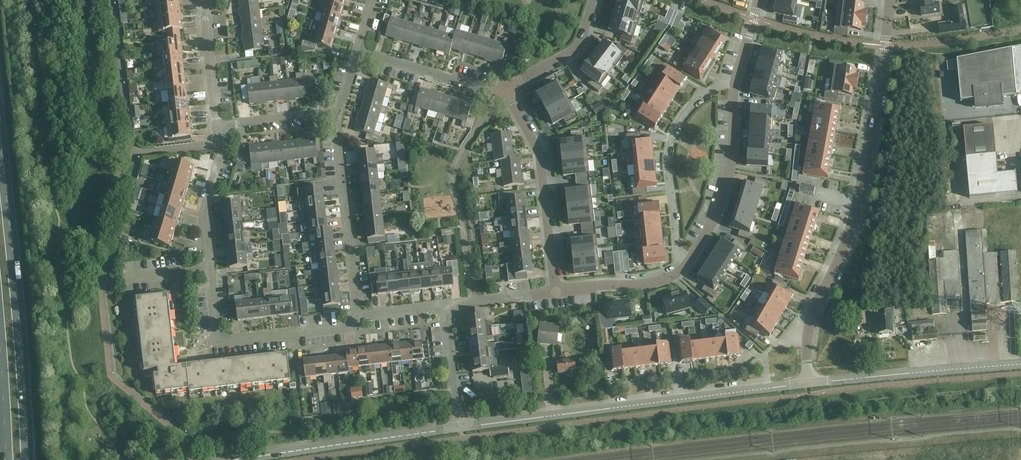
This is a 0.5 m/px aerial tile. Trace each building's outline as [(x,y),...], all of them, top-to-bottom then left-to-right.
[(241,13),(259,11),(258,1),(264,0),(239,0),(241,13)] [(644,2),(636,0),(619,0),(617,7),(640,14),(644,2)] [(865,6),(851,5),(851,0),(839,0),(839,4),(844,4),(842,16),(865,19),(866,12),(864,12),(865,6)] [(922,16),(939,14),(938,3),(935,4),(935,0),(920,0),(921,6),(920,6),(922,16)] [(794,17),(796,5),(776,1),(774,13),(784,15),(783,21),(796,24),(798,18),(794,17)] [(326,2),(323,13),(340,18),(343,7),(326,2)] [(156,8),(158,20),(181,17),(179,5),(156,8)] [(633,24),(636,14),(640,14),(617,7),(613,19),(637,26),(637,25),(633,24)] [(965,31),(962,7),(952,8),(954,22),(950,23),(951,33),(965,31)] [(242,26),(267,23),(266,19),(260,20),(259,11),(241,13),(242,26)] [(398,39),(404,21),(395,19),(396,13),(393,12),(391,18),(385,36),(398,39)] [(323,13),(320,23),(337,28),(340,18),(323,13)] [(865,26),(865,19),(842,16),(841,28),(834,28),(833,34),(847,37),(848,30),(862,31),(862,26),(865,26)] [(159,32),(164,31),(166,31),(167,37),(180,35),(179,30),(182,29),(181,17),(158,20),(159,32)] [(404,21),(398,39),(411,43),(418,19),(414,18),(413,24),(404,21)] [(424,47),(429,29),(420,26),(422,20),(418,19),(411,43),(424,47)] [(637,26),(613,19),(610,31),(621,34),(620,40),(630,45),(633,38),(637,26)] [(267,26),(267,23),(242,26),(244,39),(262,36),(261,27),(267,26)] [(320,23),(317,33),(334,38),(337,28),(320,23)] [(429,29),(424,47),(436,50),(443,27),(440,26),(438,32),(429,29)] [(447,28),(443,27),(436,50),(449,54),(458,26),(457,26),(456,32),(455,32),(454,36),(445,34),(447,28)] [(463,53),(468,36),(459,33),(461,27),(458,26),(449,54),(451,50),(463,53)] [(720,49),(726,39),(709,28),(703,38),(720,49)] [(317,45),(331,49),(334,38),(317,33),(312,32),(309,42),(304,41),(302,47),(300,53),(315,51),(317,45)] [(476,57),(483,33),(479,32),(477,38),(468,36),(463,53),(476,57)] [(486,34),(483,33),(476,57),(488,61),(494,43),(485,40),(486,34)] [(159,56),(163,55),(182,53),(180,35),(167,37),(167,42),(157,44),(159,56)] [(263,46),(262,36),(244,39),(245,52),(264,50),(275,48),(274,42),(269,42),(269,45),(263,46)] [(713,59),(720,49),(703,38),(696,49),(713,59)] [(671,60),(676,54),(670,50),(676,43),(671,39),(661,53),(671,60)] [(503,46),(494,43),(488,61),(501,65),(507,47),(506,47),(508,41),(504,40),(503,46)] [(623,57),(628,51),(617,45),(613,50),(604,42),(596,52),(595,51),(596,52),(616,67),(623,57)] [(779,64),(782,52),(767,48),(766,48),(763,47),(762,50),(759,59),(779,64)] [(1012,49),(1016,93),(1020,93),(1020,48),(1012,49)] [(707,70),(713,59),(696,49),(690,59),(707,70)] [(1000,98),(1016,96),(1016,93),(1012,49),(957,60),(946,62),(947,72),(958,70),(960,102),(972,101),(972,107),(1001,104),(1000,98)] [(616,67),(596,52),(595,51),(595,52),(596,52),(589,62),(608,77),(609,76),(606,74),(612,65),(615,67),(616,67)] [(163,55),(165,67),(183,65),(182,53),(163,55)] [(804,70),(807,55),(801,54),(798,69),(804,70)] [(700,80),(707,70),(690,59),(683,69),(700,80)] [(779,64),(759,59),(756,70),(776,76),(779,64)] [(857,84),(858,77),(855,77),(856,71),(842,69),(844,62),(830,60),(829,67),(832,67),(830,80),(857,84)] [(608,77),(589,62),(581,72),(591,79),(587,84),(598,92),(603,87),(601,86),(608,77)] [(165,67),(166,79),(185,77),(183,65),(165,67)] [(650,81),(656,70),(650,67),(645,79),(650,81)] [(685,81),(687,78),(683,76),(684,76),(670,67),(663,78),(680,89),(685,81)] [(776,76),(756,70),(753,82),(773,87),(776,76)] [(299,74),(302,98),(316,97),(314,78),(304,79),(303,73),(299,74)] [(302,98),(299,74),(296,74),(296,80),(287,81),(289,100),(302,98)] [(541,103),(564,91),(555,74),(542,81),(545,87),(539,90),(536,92),(537,95),(541,103)] [(622,80),(628,84),(632,79),(626,75),(622,80)] [(273,77),(276,101),(289,100),(287,81),(278,82),(277,76),(273,77)] [(166,79),(167,91),(186,89),(185,77),(166,79)] [(276,101),(273,77),(270,77),(270,83),(261,84),(263,103),(276,101)] [(674,99),(680,89),(663,78),(657,88),(674,99)] [(263,103),(261,84),(251,85),(251,79),(247,80),(248,86),(247,86),(249,104),(263,103)] [(366,92),(384,97),(387,88),(393,90),(394,86),(388,85),(388,84),(370,79),(366,92)] [(135,80),(132,81),(132,85),(129,85),(130,95),(138,94),(137,84),(136,84),(135,80)] [(855,91),(857,84),(830,80),(828,92),(825,91),(824,98),(838,100),(839,94),(852,96),(853,90),(855,91)] [(769,99),(773,99),(775,99),(777,90),(776,88),(773,87),(753,82),(751,91),(750,94),(753,95),(769,99)] [(639,96),(643,90),(637,87),(634,93),(639,96)] [(531,88),(523,93),(527,99),(534,94),(531,88)] [(667,109),(674,99),(657,88),(650,98),(667,109)] [(167,91),(169,103),(187,101),(186,89),(167,91)] [(419,108),(428,110),(433,93),(420,89),(415,107),(414,113),(417,114),(419,108)] [(547,113),(569,101),(564,91),(541,103),(547,113)] [(590,91),(579,97),(583,103),(593,97),(590,91)] [(381,106),(384,97),(366,92),(363,105),(386,112),(387,108),(381,106)] [(435,119),(439,120),(446,96),(433,93),(428,110),(437,113),(435,119)] [(444,115),(453,118),(459,100),(446,96),(439,120),(443,121),(444,115)] [(627,110),(635,100),(630,96),(622,107),(627,110)] [(661,119),(667,109),(650,98),(644,108),(661,119)] [(472,104),(459,100),(453,118),(463,121),(461,126),(471,130),(475,118),(468,116),(472,104)] [(169,103),(170,115),(189,113),(187,101),(169,103)] [(578,118),(569,101),(547,113),(551,121),(553,124),(556,122),(563,119),(566,124),(578,118)] [(828,172),(840,107),(816,103),(803,175),(824,179),(825,179),(827,179),(827,177),(828,172)] [(597,104),(592,107),(596,115),(602,112),(597,104)] [(385,115),(386,112),(363,105),(359,117),(377,122),(379,113),(385,115)] [(771,119),(771,106),(755,105),(751,105),(751,109),(751,108),(750,117),(771,119)] [(661,119),(644,108),(637,119),(651,127),(654,129),(656,126),(661,119)] [(170,115),(171,127),(190,125),(189,113),(170,115)] [(374,132),(377,122),(359,117),(355,130),(367,134),(365,140),(377,143),(382,144),(384,139),(379,137),(380,133),(374,132)] [(770,131),(771,119),(750,117),(750,129),(770,131)] [(190,125),(171,127),(167,127),(168,140),(192,137),(190,125)] [(964,142),(994,139),(993,125),(963,128),(964,142)] [(769,143),(770,131),(750,129),(749,141),(769,143)] [(586,149),(584,130),(570,132),(571,138),(563,139),(560,139),(560,143),(561,151),(586,149)] [(609,141),(618,140),(617,131),(608,132),(609,141)] [(486,149),(511,146),(509,132),(491,135),(492,144),(486,145),(486,149)] [(652,151),(651,142),(651,138),(647,139),(641,139),(640,133),(626,135),(627,141),(631,141),(632,153),(652,151)] [(448,135),(442,134),(440,142),(446,143),(448,135)] [(302,141),(304,159),(313,158),(314,164),(318,164),(317,158),(315,139),(302,141)] [(994,139),(964,142),(966,158),(995,155),(994,139)] [(304,159),(302,141),(289,142),(292,167),(295,166),(295,160),(304,159)] [(768,155),(769,143),(749,141),(748,153),(768,155)] [(276,144),(278,162),(287,161),(288,167),(292,167),(289,142),(276,144)] [(268,163),(278,162),(276,144),(263,145),(265,170),(269,169),(268,163)] [(265,170),(263,145),(249,147),(251,165),(261,164),(262,170),(265,170)] [(494,161),(519,158),(512,159),(511,146),(486,149),(486,152),(493,152),(494,161)] [(588,161),(586,149),(561,151),(562,163),(588,161)] [(359,164),(383,161),(383,157),(376,158),(375,151),(357,153),(359,164)] [(654,163),(652,151),(632,153),(634,165),(654,163)] [(767,167),(768,155),(748,153),(747,162),(747,165),(751,166),(767,167)] [(997,175),(995,155),(966,158),(969,199),(1017,194),(1015,173),(997,175)] [(519,158),(494,161),(501,161),(502,170),(496,170),(496,174),(521,171),(519,158)] [(168,171),(173,173),(191,178),(194,166),(172,160),(168,171)] [(245,163),(237,161),(235,168),(242,171),(245,163)] [(360,175),(377,173),(376,166),(384,165),(383,161),(359,164),(360,175)] [(590,179),(588,161),(562,163),(563,172),(564,176),(568,175),(575,174),(576,181),(590,179)] [(655,174),(654,163),(634,165),(635,177),(655,174)] [(521,171),(496,174),(497,178),(503,177),(504,187),(522,185),(521,171)] [(173,173),(169,184),(187,190),(191,178),(173,173)] [(361,185),(386,183),(385,179),(378,179),(377,173),(360,175),(361,185)] [(656,183),(655,174),(635,177),(636,189),(632,189),(633,196),(647,194),(646,188),(653,187),(656,187),(656,183)] [(535,186),(534,178),(526,178),(526,187),(535,186)] [(760,199),(763,187),(767,188),(769,182),(756,178),(754,184),(744,181),(740,193),(760,199)] [(259,187),(267,186),(266,179),(258,180),(259,187)] [(592,198),(590,179),(576,181),(576,187),(569,188),(565,189),(566,192),(565,192),(566,201),(592,198)] [(299,201),(323,198),(322,187),(311,188),(311,182),(304,183),(306,196),(298,197),(299,201)] [(362,196),(380,194),(379,188),(386,187),(386,183),(361,185),(362,196)] [(169,184),(166,196),(184,201),(187,190),(169,184)] [(799,192),(813,196),(815,189),(800,185),(799,192)] [(760,199),(740,193),(737,204),(756,210),(760,199)] [(380,194),(362,196),(364,207),(388,204),(388,200),(381,201),(380,194)] [(166,196),(162,207),(180,213),(184,201),(166,196)] [(507,210),(525,208),(524,197),(499,200),(500,204),(507,204),(507,210)] [(307,211),(325,209),(323,198),(299,201),(299,205),(307,204),(307,211)] [(593,210),(592,198),(566,201),(568,213),(593,210)] [(222,203),(224,214),(248,212),(248,207),(240,208),(240,201),(222,203)] [(659,214),(658,204),(658,202),(654,203),(654,202),(638,204),(639,217),(659,214)] [(798,280),(818,217),(820,211),(817,210),(797,203),(775,273),(798,280)] [(364,207),(365,218),(382,216),(381,209),(389,208),(388,204),(364,207)] [(753,221),(756,210),(737,204),(733,216),(753,221)] [(162,207),(159,219),(177,224),(180,213),(162,207)] [(502,222),(526,219),(525,208),(507,210),(508,217),(501,218),(502,222)] [(266,220),(277,219),(276,209),(270,209),(271,220),(266,220)] [(301,222),(326,219),(325,209),(307,211),(308,217),(301,218),(301,222)] [(595,229),(593,210),(568,213),(569,222),(569,225),(573,225),(581,224),(581,230),(595,229)] [(225,225),(242,223),(241,216),(249,216),(248,212),(224,214),(225,225)] [(483,213),(477,214),(475,214),(476,220),(476,222),(477,222),(479,221),(483,221),(483,213)] [(661,226),(659,214),(639,217),(641,229),(661,226)] [(366,228),(393,225),(393,221),(383,222),(382,216),(365,218),(366,228)] [(749,233),(753,221),(733,216),(730,227),(739,230),(738,236),(751,240),(753,234),(749,233)] [(954,226),(953,218),(930,222),(931,230),(954,226)] [(159,219),(155,230),(173,236),(177,224),(159,219)] [(326,219),(301,222),(302,226),(309,225),(310,232),(327,230),(326,219)] [(510,232),(527,230),(526,219),(502,222),(502,226),(509,225),(510,232)] [(226,236),(251,233),(255,232),(254,228),(243,230),(242,223),(225,225),(226,236)] [(368,244),(385,242),(384,231),(394,229),(393,225),(366,228),(367,239),(368,239),(368,244)] [(662,238),(661,226),(641,229),(642,240),(662,238)] [(173,236),(155,230),(151,229),(148,241),(170,247),(173,236)] [(316,242),(333,240),(332,229),(327,230),(310,232),(307,232),(308,236),(315,236),(316,242)] [(597,248),(595,229),(581,230),(582,237),(574,238),(571,238),(571,242),(572,250),(597,248)] [(274,241),(282,240),(282,235),(279,236),(279,230),(273,231),(274,241)] [(504,243),(529,240),(527,230),(510,232),(511,238),(504,239),(504,243)] [(987,254),(986,231),(965,232),(965,234),(972,332),(987,331),(985,312),(987,312),(987,304),(1000,304),(1000,303),(1003,303),(1003,304),(1019,303),(1015,252),(1000,253),(1003,298),(1000,298),(997,253),(987,254)] [(227,246),(245,244),(244,238),(251,237),(251,233),(226,236),(227,246)] [(283,246),(291,245),(290,234),(282,235),(282,240),(283,246)] [(615,248),(616,236),(600,235),(600,247),(615,248)] [(451,237),(443,238),(444,245),(452,245),(451,237)] [(663,250),(662,238),(642,240),(643,252),(663,250)] [(744,252),(747,247),(735,239),(732,244),(727,241),(723,239),(722,242),(721,242),(717,249),(734,260),(740,250),(744,252)] [(310,254),(334,251),(333,240),(316,242),(309,243),(310,254)] [(512,253),(530,251),(529,240),(504,243),(499,244),(500,248),(512,247),(512,253)] [(957,251),(943,252),(942,252),(943,259),(936,259),(934,241),(927,242),(932,315),(947,314),(946,300),(960,300),(957,251)] [(253,255),(259,254),(259,249),(245,251),(245,244),(227,246),(228,257),(253,254),(253,255)] [(284,257),(294,256),(294,255),(292,256),(291,245),(283,246),(282,246),(284,257)] [(598,259),(597,248),(572,250),(573,262),(598,259)] [(734,260),(717,249),(710,259),(727,270),(734,260)] [(664,259),(663,250),(643,252),(645,265),(661,263),(665,262),(664,259)] [(318,264),(336,262),(334,251),(310,254),(310,258),(317,257),(318,264)] [(507,265),(531,262),(530,251),(512,253),(513,260),(506,261),(507,265)] [(253,254),(228,257),(230,268),(247,266),(246,259),(253,259),(253,255),(253,254)] [(418,264),(412,265),(410,254),(406,255),(407,260),(410,291),(414,291),(414,294),(419,293),(421,292),(420,290),(421,290),(418,264)] [(432,289),(428,258),(428,254),(424,255),(425,264),(418,264),(421,290),(432,289)] [(294,256),(284,257),(285,268),(295,267),(294,256)] [(443,287),(441,270),(434,271),(433,257),(428,258),(432,289),(443,287)] [(281,259),(273,259),(274,268),(282,267),(281,259)] [(600,272),(598,259),(573,262),(574,271),(575,274),(578,274),(600,272)] [(727,270),(710,259),(703,269),(720,280),(727,270)] [(407,294),(407,292),(410,291),(407,260),(403,260),(404,274),(398,275),(400,292),(401,292),(401,294),(402,295),(403,295),(407,294)] [(441,270),(443,287),(454,286),(453,278),(459,277),(457,261),(446,262),(447,269),(441,270)] [(312,275),(337,272),(336,262),(318,264),(319,270),(312,271),(312,275)] [(531,262),(507,265),(507,269),(514,268),(516,281),(532,279),(532,273),(531,262)] [(378,295),(389,294),(386,269),(375,270),(378,295)] [(400,292),(398,275),(391,276),(390,269),(386,269),(389,294),(400,292)] [(714,290),(720,280),(703,269),(699,276),(699,277),(697,279),(700,281),(700,282),(705,285),(702,290),(713,298),(717,293),(714,290)] [(321,285),(338,283),(337,272),(312,275),(313,279),(320,279),(321,285)] [(787,306),(791,298),(793,295),(790,293),(784,290),(787,285),(775,278),(772,283),(776,285),(769,296),(787,306)] [(315,297),(339,294),(338,283),(321,285),(321,292),(314,293),(315,297)] [(267,285),(267,289),(271,317),(281,316),(279,299),(273,299),(271,285),(267,285)] [(258,301),(260,318),(271,317),(267,289),(263,289),(264,300),(258,301)] [(279,299),(281,316),(292,315),(292,314),(298,313),(296,289),(285,291),(286,298),(279,299)] [(190,393),(291,382),(287,355),(187,366),(186,363),(183,360),(178,360),(177,359),(179,359),(178,349),(186,348),(184,332),(175,333),(170,292),(161,293),(162,296),(134,299),(142,372),(144,371),(150,371),(151,376),(151,377),(154,376),(156,394),(189,391),(190,393)] [(690,308),(685,292),(662,298),(664,306),(662,306),(664,314),(666,313),(667,315),(690,308)] [(339,294),(315,297),(315,301),(322,300),(323,307),(341,305),(339,294)] [(249,320),(246,295),(242,296),(243,303),(236,303),(238,321),(249,320)] [(246,295),(249,320),(260,318),(258,301),(251,302),(250,295),(246,295)] [(781,316),(787,306),(769,296),(764,306),(781,316)] [(750,297),(744,307),(754,313),(760,302),(750,297)] [(705,315),(711,308),(700,299),(694,306),(705,315)] [(615,328),(614,319),(631,317),(630,313),(633,313),(632,304),(629,305),(629,301),(606,303),(607,314),(600,315),(601,329),(615,328)] [(775,327),(781,316),(764,306),(758,317),(775,327)] [(468,329),(492,326),(492,322),(485,323),(483,309),(467,311),(468,318),(466,318),(468,329)] [(864,309),(855,310),(857,325),(865,324),(864,309)] [(887,334),(894,333),(893,325),(895,325),(894,318),(897,317),(896,310),(893,310),(893,309),(884,310),(885,317),(877,318),(878,335),(881,334),(882,336),(886,335),(887,334)] [(771,334),(775,327),(758,317),(751,327),(748,325),(745,331),(757,338),(760,332),(766,335),(769,337),(771,334)] [(913,342),(937,339),(936,330),(934,330),(933,320),(907,323),(907,327),(911,331),(913,342)] [(557,345),(559,326),(540,324),(538,343),(557,345)] [(469,340),(486,338),(492,337),(492,330),(500,329),(500,325),(492,326),(468,329),(469,340)] [(985,333),(973,334),(973,342),(983,341),(985,341),(985,333)] [(526,344),(525,334),(516,335),(517,345),(526,344)] [(740,352),(738,336),(725,337),(728,357),(737,356),(740,356),(740,352)] [(728,357),(725,337),(714,339),(716,359),(728,357)] [(470,350),(495,348),(503,347),(502,343),(487,344),(486,338),(469,340),(470,350)] [(716,359),(714,339),(702,340),(704,360),(716,359)] [(704,360),(702,340),(690,342),(692,362),(704,360)] [(411,343),(413,368),(418,368),(417,360),(430,359),(428,343),(422,343),(422,342),(411,343)] [(692,362),(690,342),(677,343),(679,359),(680,359),(680,363),(683,363),(692,362)] [(400,345),(402,362),(408,361),(409,369),(413,368),(411,343),(400,345)] [(671,360),(669,344),(657,346),(659,366),(668,365),(668,364),(671,364),(671,360)] [(402,362),(400,345),(389,346),(392,370),(393,376),(398,375),(397,368),(403,367),(402,362)] [(378,347),(380,365),(387,364),(388,371),(392,370),(389,346),(378,347)] [(659,366),(657,346),(645,347),(647,367),(659,366)] [(380,365),(378,347),(368,348),(371,373),(375,372),(374,365),(380,365)] [(647,367),(645,347),(633,348),(635,369),(647,367)] [(371,373),(368,348),(357,350),(359,367),(366,366),(366,373),(371,373)] [(471,361),(489,359),(488,352),(495,352),(495,348),(470,350),(471,361)] [(635,369),(633,348),(621,350),(623,370),(635,369)] [(359,367),(357,350),(346,351),(346,356),(347,356),(348,368),(349,368),(350,380),(353,380),(353,375),(352,368),(359,367)] [(623,370),(621,350),(609,351),(611,368),(611,371),(615,371),(623,370)] [(581,373),(580,365),(576,365),(575,360),(569,361),(568,353),(559,354),(560,362),(556,363),(558,373),(569,372),(570,374),(581,373)] [(336,357),(338,374),(345,373),(345,381),(350,380),(349,368),(348,368),(347,356),(346,356),(336,357)] [(528,356),(519,357),(521,367),(521,370),(530,369),(528,356)] [(325,358),(328,383),(332,382),(331,375),(338,374),(336,357),(325,358)] [(315,359),(317,377),(323,376),(324,383),(328,383),(325,358),(315,359)] [(489,359),(471,361),(473,372),(490,370),(492,370),(493,376),(509,374),(508,366),(497,367),(497,365),(496,358),(489,359)] [(317,377),(315,359),(304,361),(306,385),(311,385),(310,377),(317,377)] [(522,381),(531,380),(530,371),(521,372),(522,381)] [(366,396),(373,396),(371,383),(365,383),(366,396)] [(342,405),(342,413),(351,412),(350,404),(342,405)] [(342,413),(342,405),(333,406),(334,414),(342,413)] [(322,416),(332,415),(331,406),(321,407),(322,416)]
